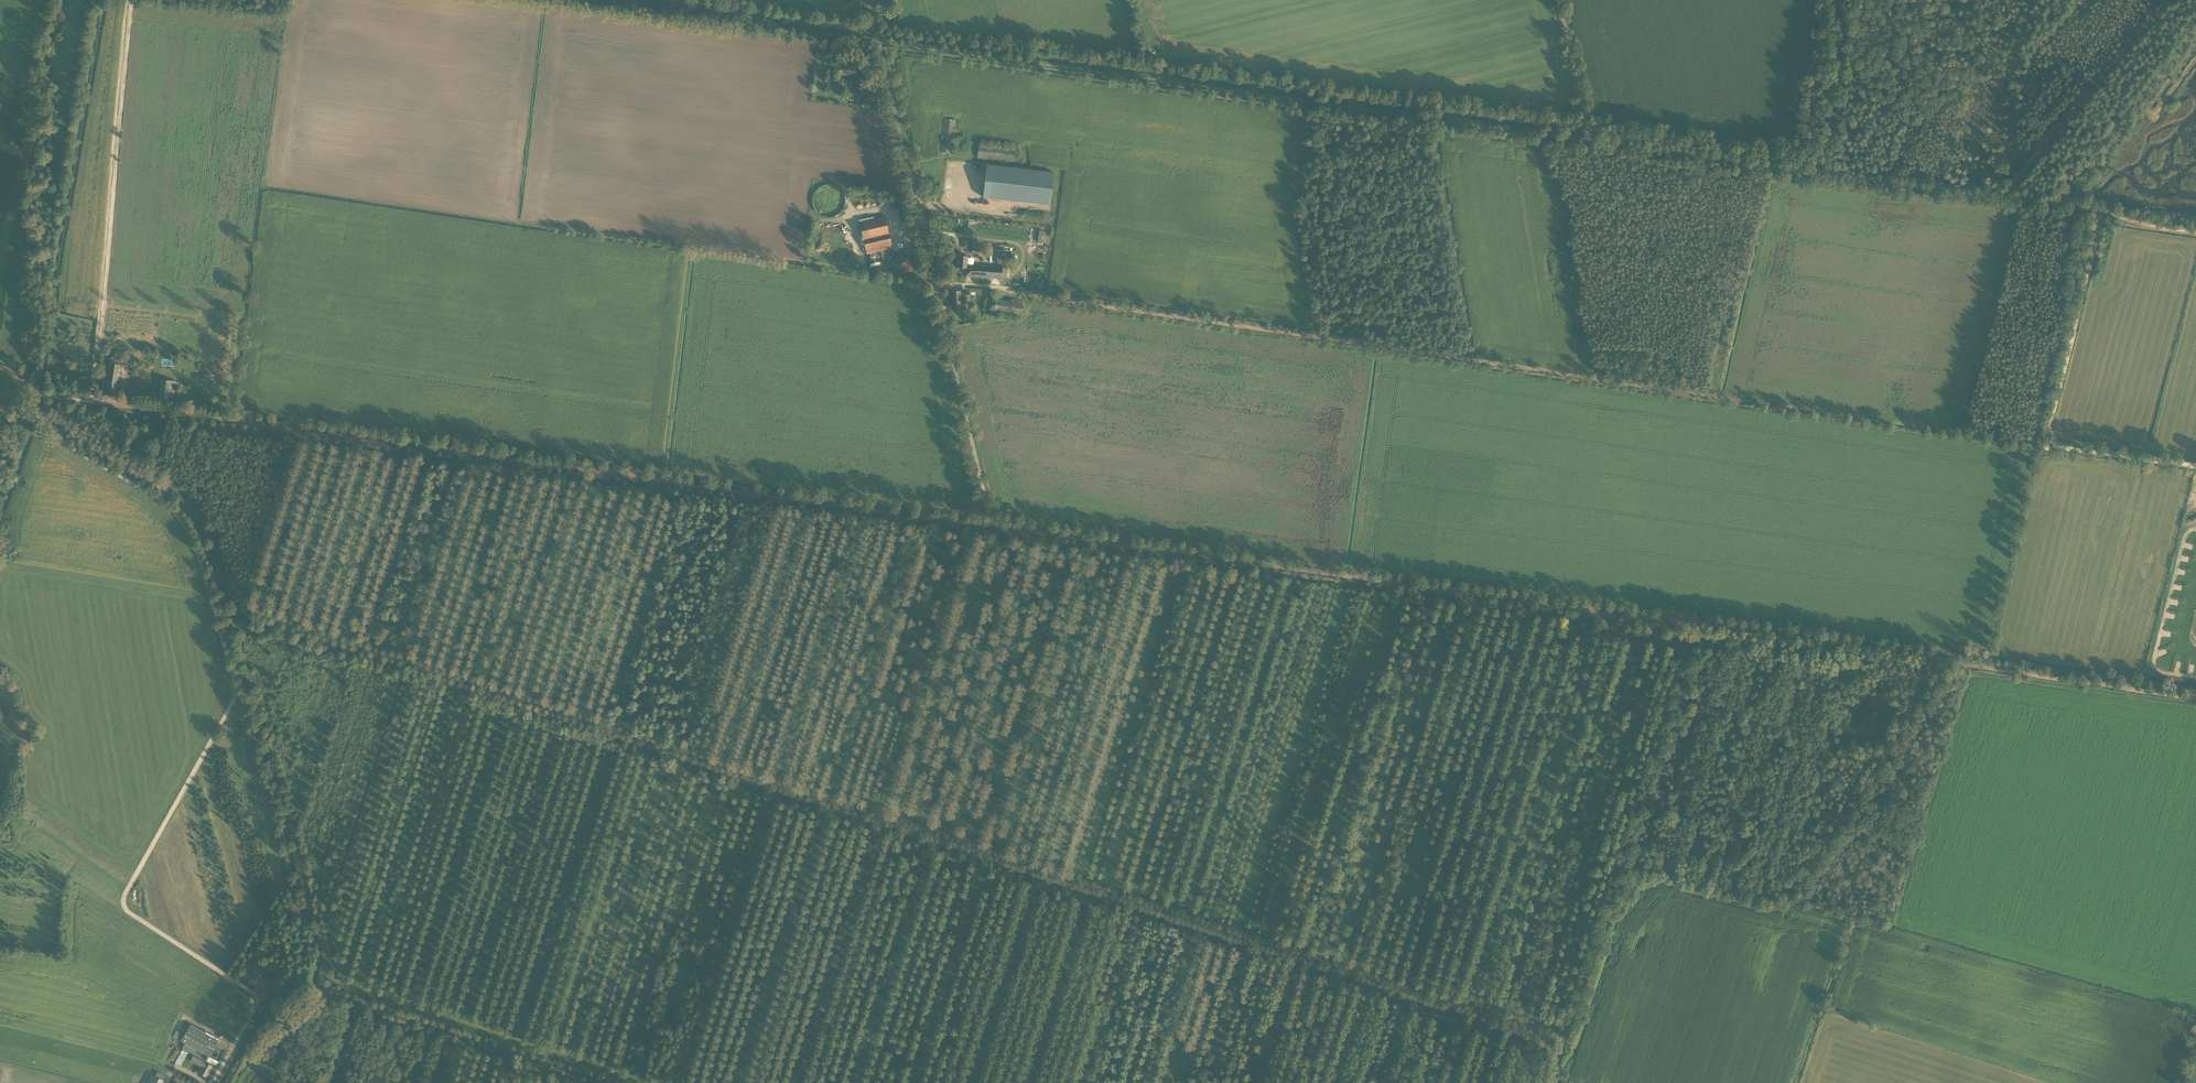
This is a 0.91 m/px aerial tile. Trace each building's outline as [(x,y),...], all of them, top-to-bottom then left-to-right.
[(838,74),(855,76),(856,66),(839,64),(838,74)] [(941,152),(946,152),(952,153),(953,147),(962,149),(963,143),(953,141),(955,120),(944,119),(941,152)] [(986,176),(985,176),(984,187),(985,187),(984,198),(1048,205),(1052,173),(987,165),(986,176)] [(866,254),(869,253),(870,257),(875,256),(874,252),(892,248),(885,216),(859,222),(866,254)] [(892,254),(895,268),(899,267),(901,273),(911,271),(909,265),(911,265),(908,255),(900,257),(899,253),(892,254)] [(966,276),(1001,279),(1001,277),(1006,277),(1006,268),(1002,268),(1002,267),(967,265),(968,256),(958,256),(958,268),(966,268),(966,276)] [(965,302),(964,295),(963,295),(962,291),(960,291),(951,292),(953,312),(962,312),(961,302),(965,302)] [(1024,314),(1026,303),(998,298),(996,309),(1024,314)] [(68,340),(72,344),(77,339),(72,335),(68,340)] [(64,364),(69,368),(74,361),(69,357),(64,364)] [(120,365),(119,365),(120,359),(111,358),(110,363),(109,363),(105,391),(115,393),(116,385),(121,386),(122,380),(118,380),(120,365)] [(172,396),(173,387),(175,387),(176,382),(166,381),(165,385),(167,386),(166,390),(168,390),(167,396),(162,395),(162,400),(173,401),(174,396),(172,396)] [(128,396),(157,400),(158,393),(129,389),(128,396)] [(293,918),(301,915),(297,902),(289,905),(293,918)] [(284,972),(278,969),(275,977),(280,979),(284,972)] [(258,976),(253,974),(249,983),(268,992),(273,981),(258,974),(258,976)] [(189,1025),(181,1040),(208,1056),(217,1040),(189,1025)] [(180,1066),(188,1053),(182,1049),(175,1063),(180,1066)] [(207,1058),(194,1051),(193,1053),(205,1060),(207,1058)] [(212,1066),(192,1056),(189,1061),(200,1067),(197,1072),(206,1077),(212,1066)] [(150,1073),(145,1082),(161,1082),(165,1075),(156,1071),(154,1075),(150,1073)]
